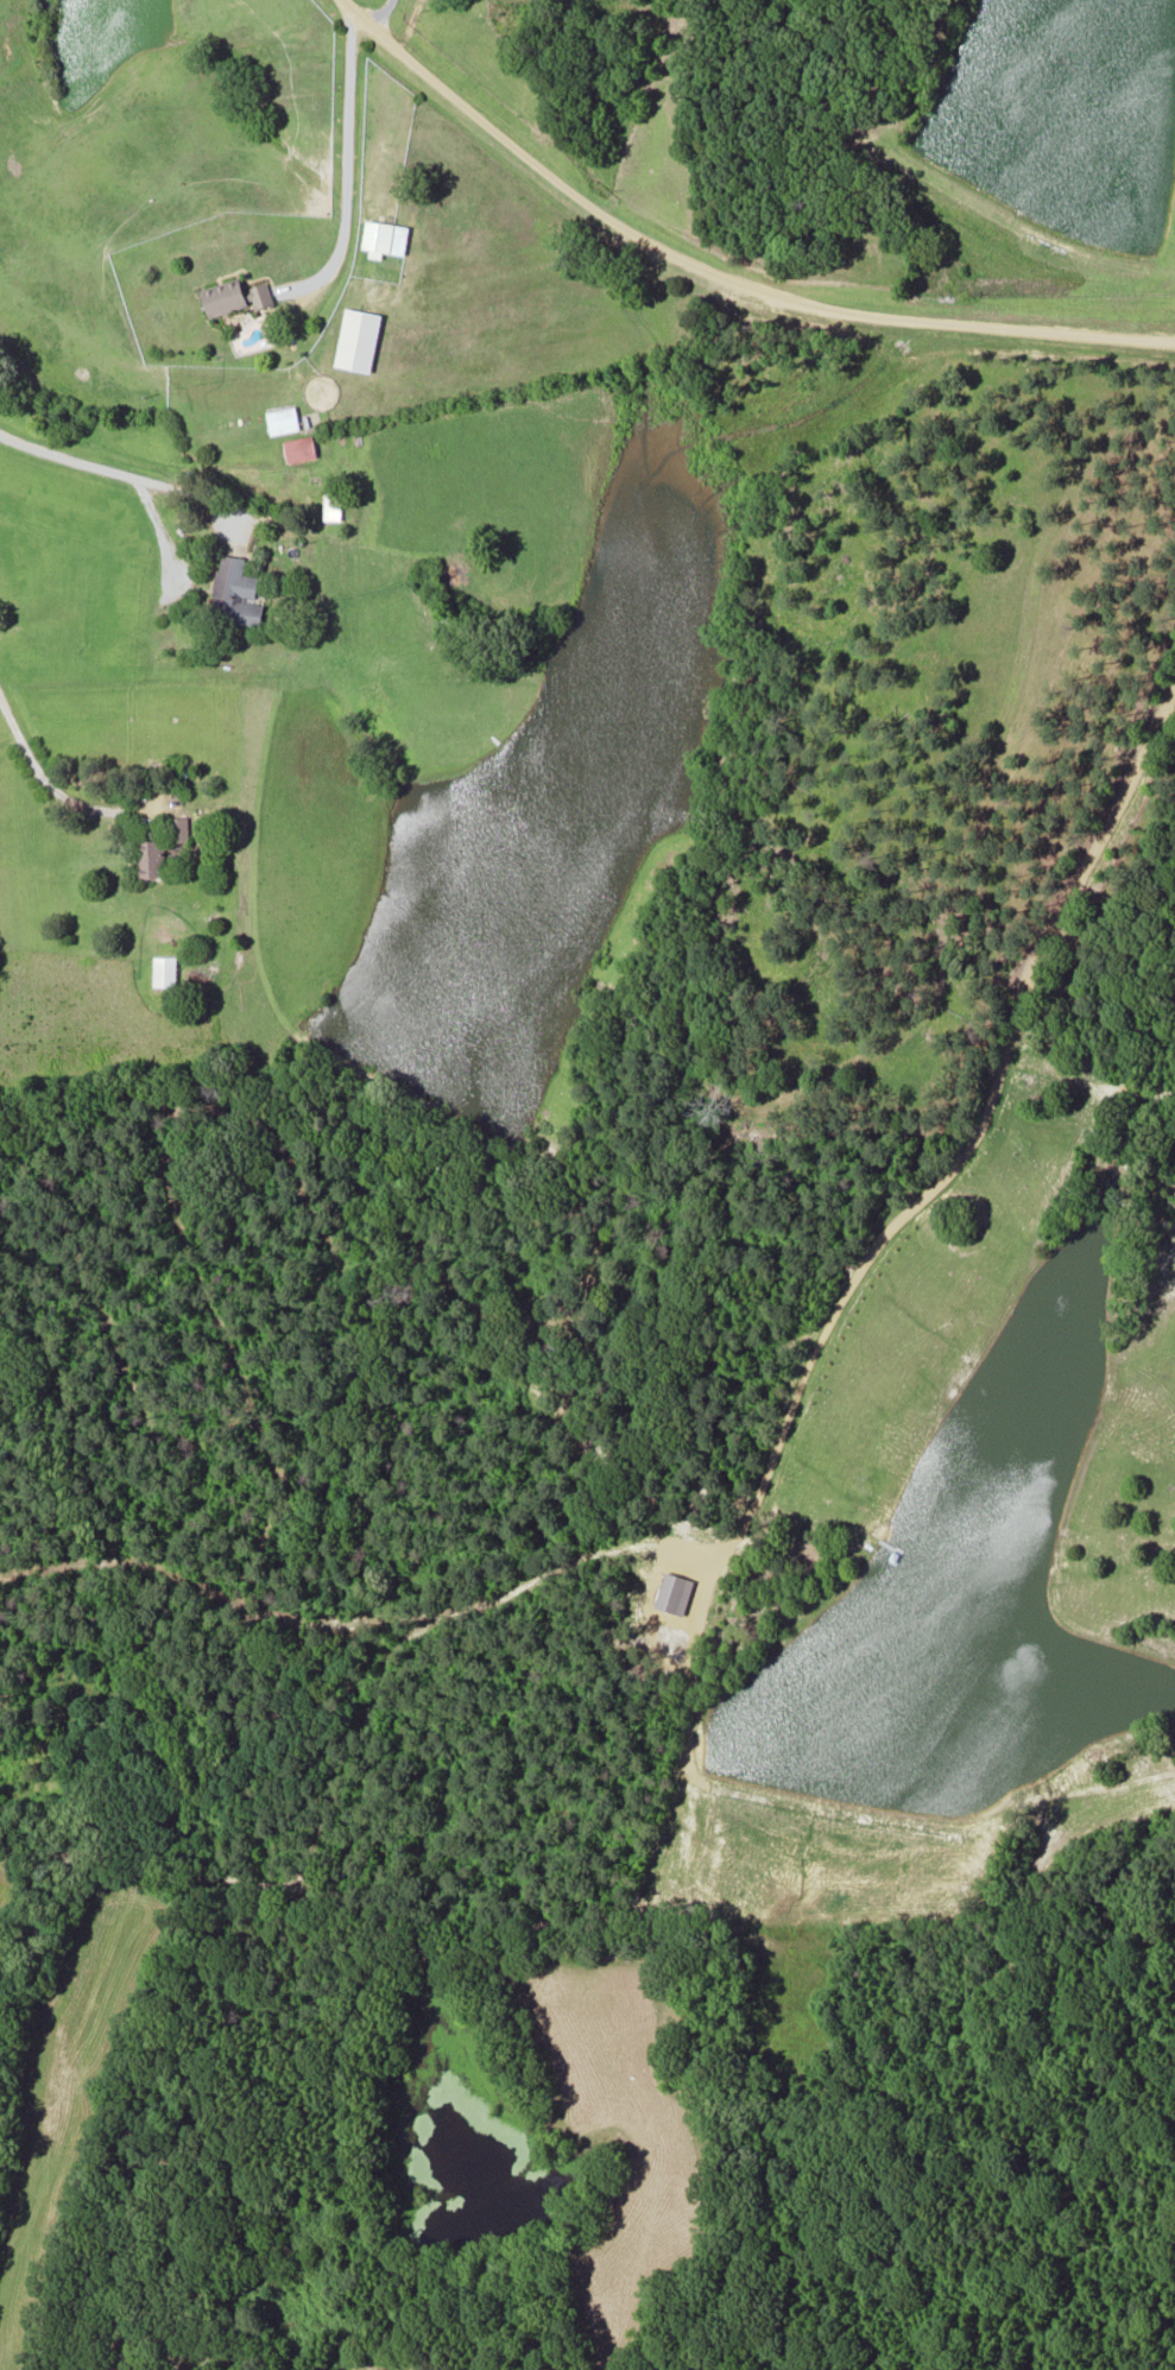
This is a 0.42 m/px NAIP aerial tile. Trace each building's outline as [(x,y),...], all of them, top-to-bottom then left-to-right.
[(362,255),(382,258),(383,252),(405,255),(409,225),(367,219),(362,255)] [(200,289),(209,317),(271,299),(264,277),(241,284),(239,277),(200,289)] [(334,366),(371,372),(382,313),(344,306),(334,366)] [(269,434),(299,429),(294,405),(265,410),(269,434)] [(287,462),(316,457),(312,435),(283,440),(287,462)] [(339,493),(324,493),(324,519),(339,519),(339,493)] [(254,602),(259,575),(243,572),(245,557),(219,553),(207,616),(259,626),(263,603),(254,602)] [(186,841),(186,817),(167,817),(167,841),(186,841)] [(163,877),(163,839),(135,839),(135,877),(163,877)] [(175,955),(152,955),(152,986),(175,986),(175,955)]
